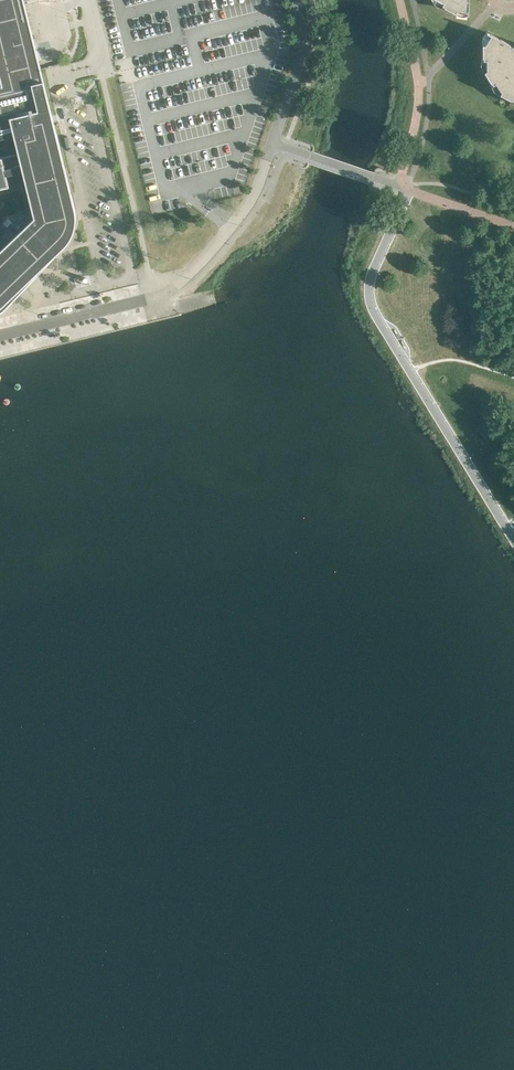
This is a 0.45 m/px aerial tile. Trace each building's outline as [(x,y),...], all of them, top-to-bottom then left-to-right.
[(50,123),(48,117),(52,116),(40,65),(36,48),(29,21),(25,6),(24,0),(0,0),(0,82),(1,82),(3,88),(0,88),(0,141),(15,138),(19,156),(0,161),(0,189),(25,183),(25,184),(26,183),(34,217),(0,250),(0,312),(1,312),(4,310),(5,309),(7,306),(10,304),(63,248),(64,246),(65,245),(68,242),(69,241),(70,240),(71,238),(71,236),(72,235),(73,233),(74,231),(74,229),(75,228),(75,226),(76,224),(76,222),(76,220),(76,218),(76,217),(76,215),(76,213),(76,211),(75,209),(75,208),(56,129),(54,122),(50,123)] [(443,2),(442,5),(443,6),(456,13),(456,12),(457,10),(467,9),(467,11),(468,11),(468,0),(440,0),(443,2)] [(489,33),(489,34),(491,35),(485,44),(483,44),(483,43),(482,43),(482,58),(483,58),(483,60),(486,60),(487,70),(485,71),(484,70),(483,71),(491,83),(492,83),(493,85),(496,83),(501,91),(500,93),(499,93),(499,94),(512,100),(513,100),(513,48),(508,43),(503,40),(489,33)]
